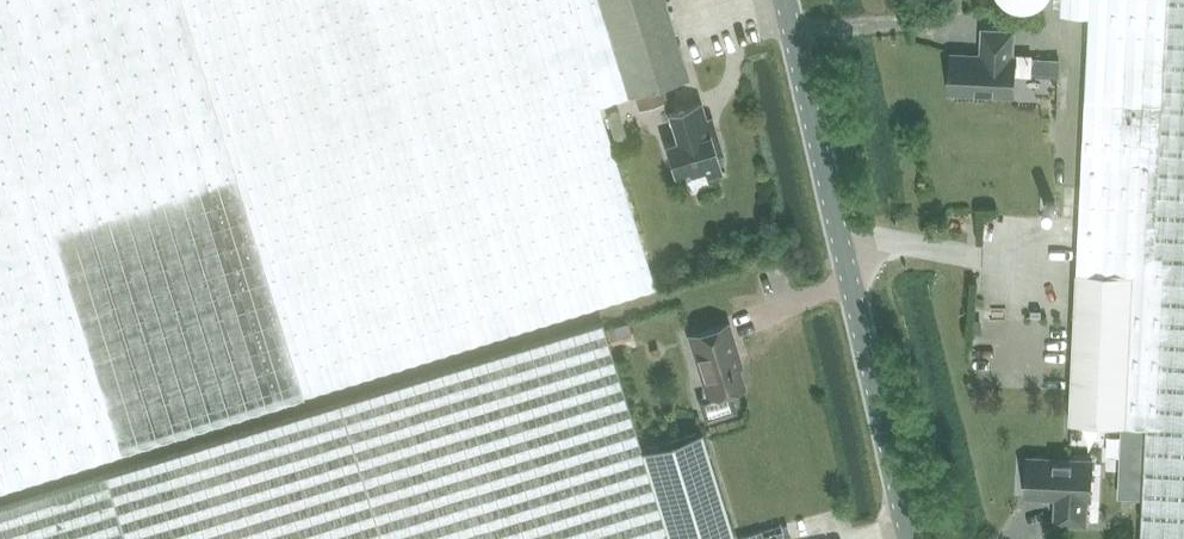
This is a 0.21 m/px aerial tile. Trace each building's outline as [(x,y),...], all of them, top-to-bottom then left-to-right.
[(655,286),(599,103),(628,94),(634,92),(661,83),(684,75),(682,66),(664,4),(663,0),(0,0),(0,486),(655,286)] [(1146,425),(1141,538),(1183,538),(1183,0),(1061,0),(1060,17),(1089,18),(1070,421),(1146,425)] [(956,54),(955,92),(1014,95),(1015,74),(1016,56),(1011,55),(1012,31),(982,30),(981,55),(956,54)] [(1016,56),(1015,74),(1030,75),(1032,75),(1033,66),(1033,59),(1033,54),(1016,54),(1016,56)] [(1033,66),(1032,75),(1058,76),(1059,60),(1033,59),(1033,66)] [(661,83),(634,92),(639,110),(667,101),(661,83)] [(717,155),(722,154),(716,131),(710,133),(700,102),(668,112),(677,140),(665,144),(676,179),(704,170),(707,178),(722,173),(717,155)] [(739,254),(741,264),(752,261),(749,251),(739,254)] [(689,332),(708,395),(698,398),(704,418),(730,411),(724,391),(743,385),(733,353),(736,352),(732,337),(727,320),(689,332)] [(601,323),(8,503),(0,505),(0,538),(733,538),(703,441),(700,432),(641,449),(601,323)] [(628,323),(608,328),(611,340),(632,335),(628,323)] [(1056,522),(1085,523),(1086,499),(1091,499),(1092,459),(1033,458),(1031,496),(1058,497),(1056,522)]
